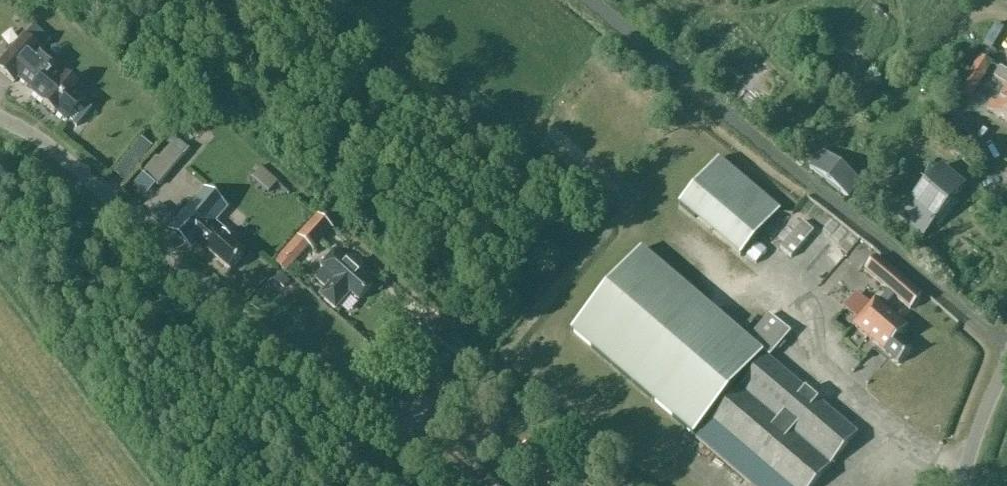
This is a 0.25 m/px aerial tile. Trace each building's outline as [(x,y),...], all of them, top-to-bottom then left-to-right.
[(67,121),(84,101),(52,73),(56,69),(39,54),(51,40),(35,25),(0,64),(0,69),(14,82),(19,76),(35,91),(33,93),(45,103),(43,105),(55,114),(56,112),(67,121)] [(971,99),(991,64),(979,57),(959,91),(971,99)] [(1000,68),(994,78),(1006,86),(1006,72),(1000,68)] [(987,109),(1006,122),(1006,87),(996,105),(991,102),(987,109)] [(860,182),(822,152),(810,168),(848,198),(860,182)] [(741,257),(780,211),(718,159),(679,205),(695,218),(741,257)] [(925,176),(907,224),(923,238),(935,223),(937,226),(948,212),(946,210),(965,187),(941,167),(929,181),(926,178),(926,177),(925,176)] [(253,179),(269,194),(278,184),(262,169),(253,179)] [(222,234),(224,231),(215,223),(227,209),(204,189),(169,230),(192,249),(195,245),(205,253),(207,251),(230,271),(245,254),(222,234)] [(298,238),(299,239),(275,264),(282,270),(290,262),(287,259),(302,242),(313,252),(343,220),(327,206),(298,238)] [(791,258),(814,231),(803,222),(781,249),(791,258)] [(815,283),(840,253),(828,243),(803,272),(815,283)] [(571,331),(752,485),(813,485),(857,434),(766,356),(734,393),(732,391),(763,354),(641,249),(627,265),(571,331)] [(372,286),(334,252),(321,267),(324,270),(316,279),(327,288),(320,296),(335,309),(350,293),(359,301),(372,286)] [(875,258),(865,271),(888,291),(878,302),(875,299),(853,325),(898,364),(912,349),(899,338),(907,327),(884,308),(894,296),(910,310),(921,297),(875,258)] [(828,295),(840,306),(849,295),(837,284),(828,295)] [(791,333),(770,315),(748,339),(770,358),(791,333)]
